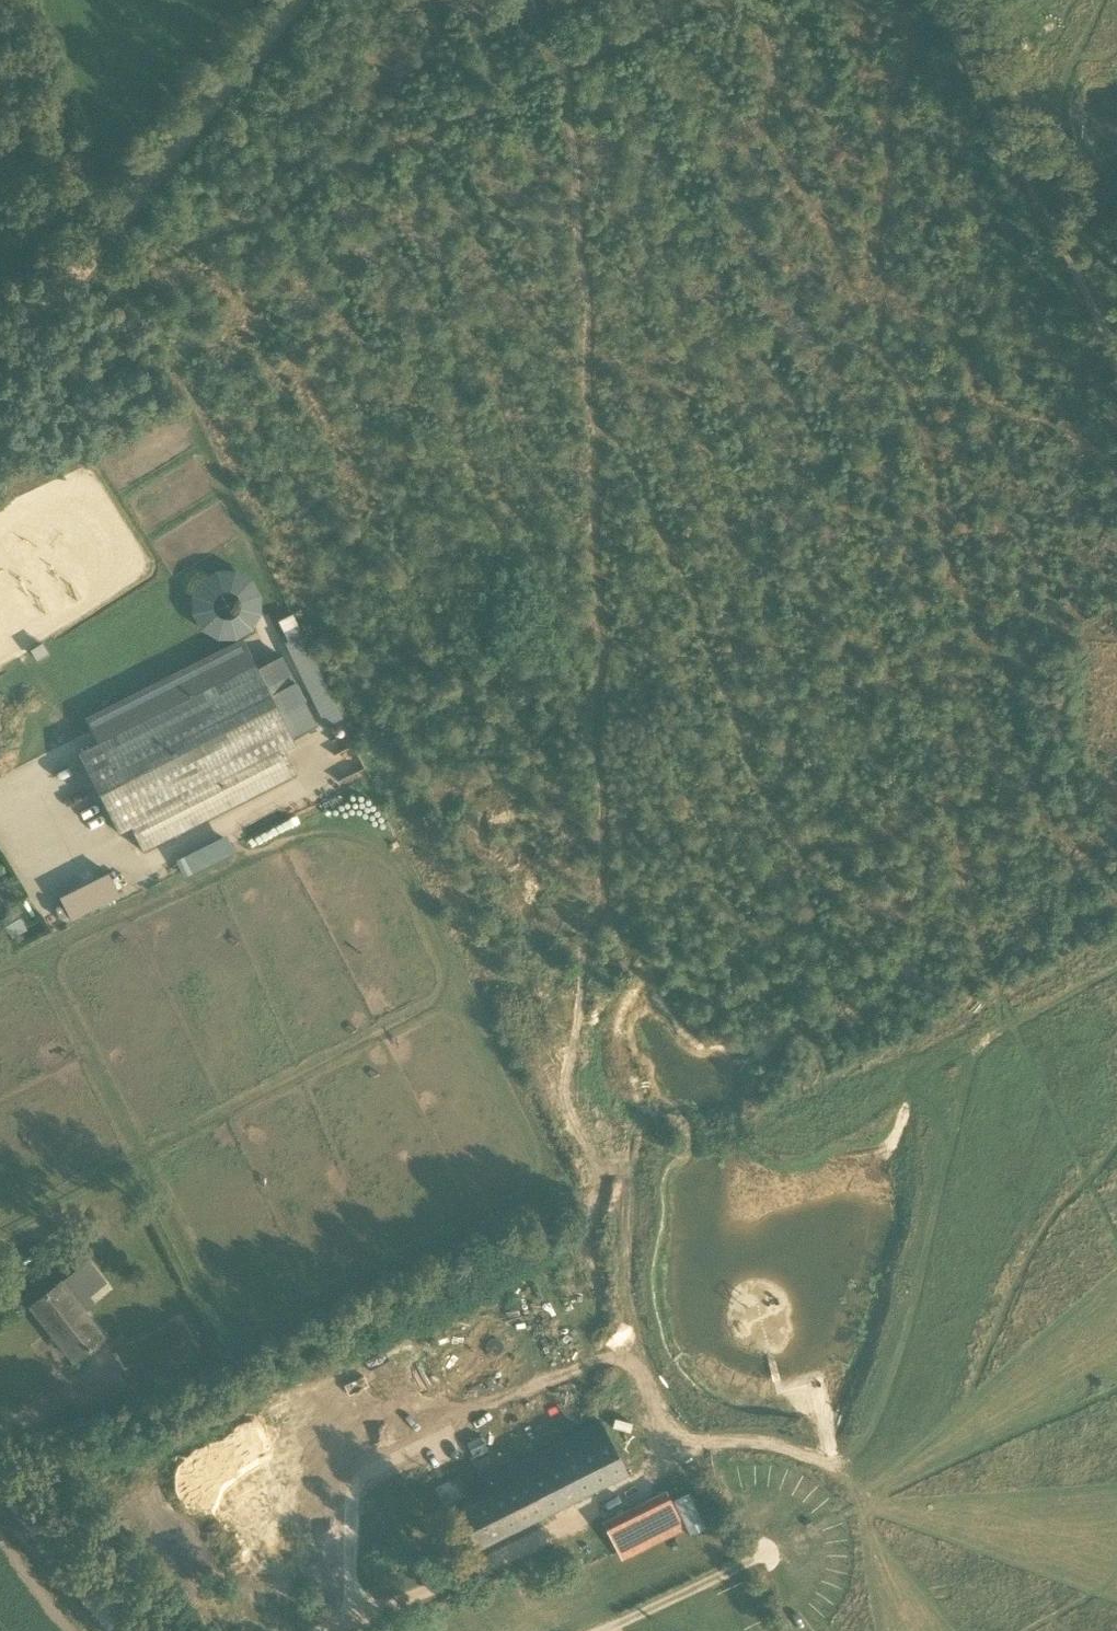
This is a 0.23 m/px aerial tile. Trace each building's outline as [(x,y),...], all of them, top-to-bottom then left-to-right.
[(294,612),(277,619),(320,724),(337,717),(294,612)] [(293,739),(257,668),(255,664),(78,753),(119,832),(130,826),(142,851),(295,773),(284,750),(296,744),(293,739)] [(183,877),(234,852),(225,834),(174,859),(183,877)] [(108,872),(58,895),(70,920),(120,896),(108,872)] [(17,911),(2,920),(10,933),(25,924),(17,911)] [(73,1360),(102,1337),(106,1334),(63,1281),(31,1306),(73,1360)] [(474,1549),(625,1473),(599,1421),(481,1481),(488,1496),(456,1512),(474,1549)] [(681,1522),(680,1520),(667,1495),(666,1492),(605,1521),(619,1551),(681,1522)]
